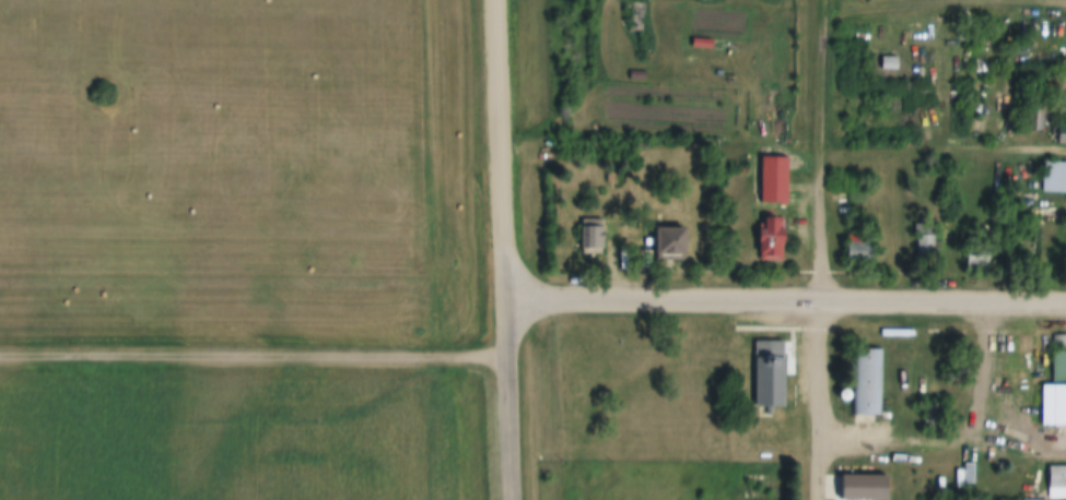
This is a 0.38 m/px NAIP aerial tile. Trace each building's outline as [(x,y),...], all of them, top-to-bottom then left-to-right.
[(625,7),(642,5),(643,32),(628,33),(625,7)] [(1057,126),(1065,126),(1065,143),(1057,143),(1057,126)] [(1044,162),(1065,162),(1065,193),(1043,191),(1044,162)] [(608,169),(617,169),(617,183),(608,183),(608,169)] [(764,176),(780,176),(780,183),(785,183),(785,193),(764,193),(764,176)] [(846,194),(864,194),(864,204),(846,204),(846,194)] [(783,243),(783,261),(762,261),(762,243),(761,243),(761,229),(768,229),(768,217),(781,217),(781,229),(786,229),(786,243),(783,243)] [(583,218),(614,218),(614,238),(605,238),(605,253),(583,253),(583,218)] [(915,258),(915,224),(934,224),(934,258),(915,258)] [(675,253),(643,253),(643,237),(659,237),(659,227),(688,227),(688,253),(684,253),(684,261),(675,261),(675,253)] [(847,236),(860,236),(860,242),(874,242),(874,266),(847,266),(847,236)] [(965,237),(987,237),(987,272),(965,272),(965,237)] [(755,342),(786,342),(786,405),(755,405),(755,342)] [(881,349),(881,415),(853,415),(853,349),(881,349)] [(1053,353),(1065,353),(1065,428),(1053,428),(1053,353)] [(844,402),(848,401),(851,396),(848,392),(844,390),(840,392),(837,396),(840,401),(844,402)] [(888,456),(905,456),(905,465),(888,465),(888,456)] [(964,464),(975,464),(975,486),(964,486),(964,464)] [(1049,467),(1065,467),(1065,499),(1049,499),(1049,467)]
